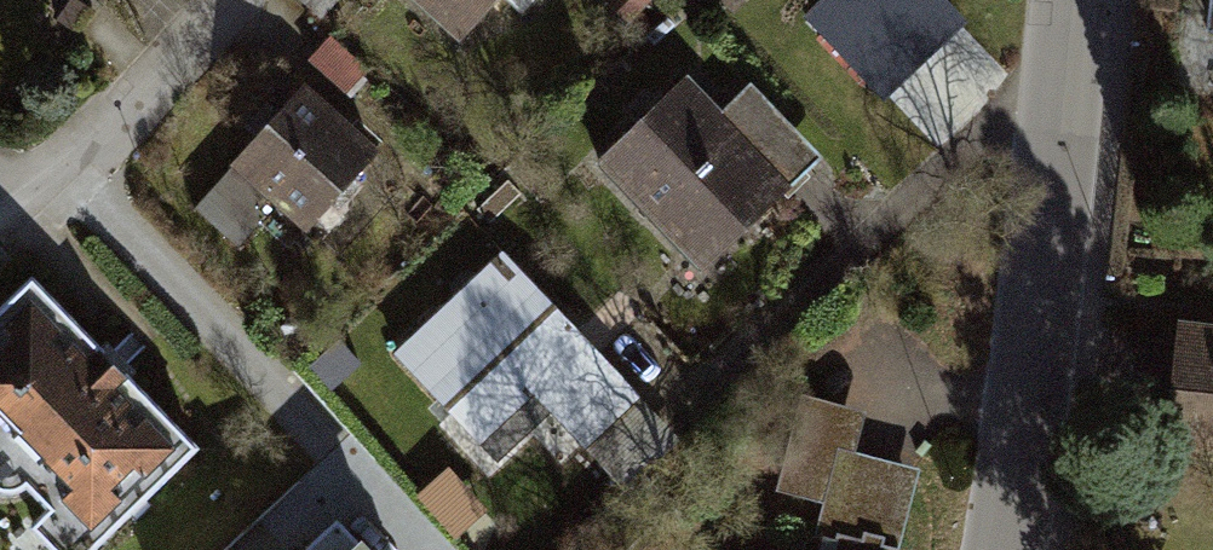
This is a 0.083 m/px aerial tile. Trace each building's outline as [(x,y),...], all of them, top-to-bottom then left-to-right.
[(458,44),(499,0),(411,0),(458,44)] [(801,15),(883,102),(968,21),(948,0),(817,0),(801,15)] [(1185,34),(1212,37),(1212,0),(1189,0),(1185,34)] [(798,197),(692,70),(597,148),(704,275),(798,197)] [(378,157),(307,82),(229,156),(300,231),(378,157)] [(611,383),(505,258),(388,357),(494,482),(611,383)] [(37,280),(0,315),(0,483),(64,549),(95,549),(201,450),(37,280)] [(1167,481),(1212,486),(1212,326),(1182,323),(1167,481)] [(784,486),(825,496),(843,422),(803,412),(784,486)] [(910,483),(868,472),(850,543),(841,540),(838,549),(892,549),(910,483)]
